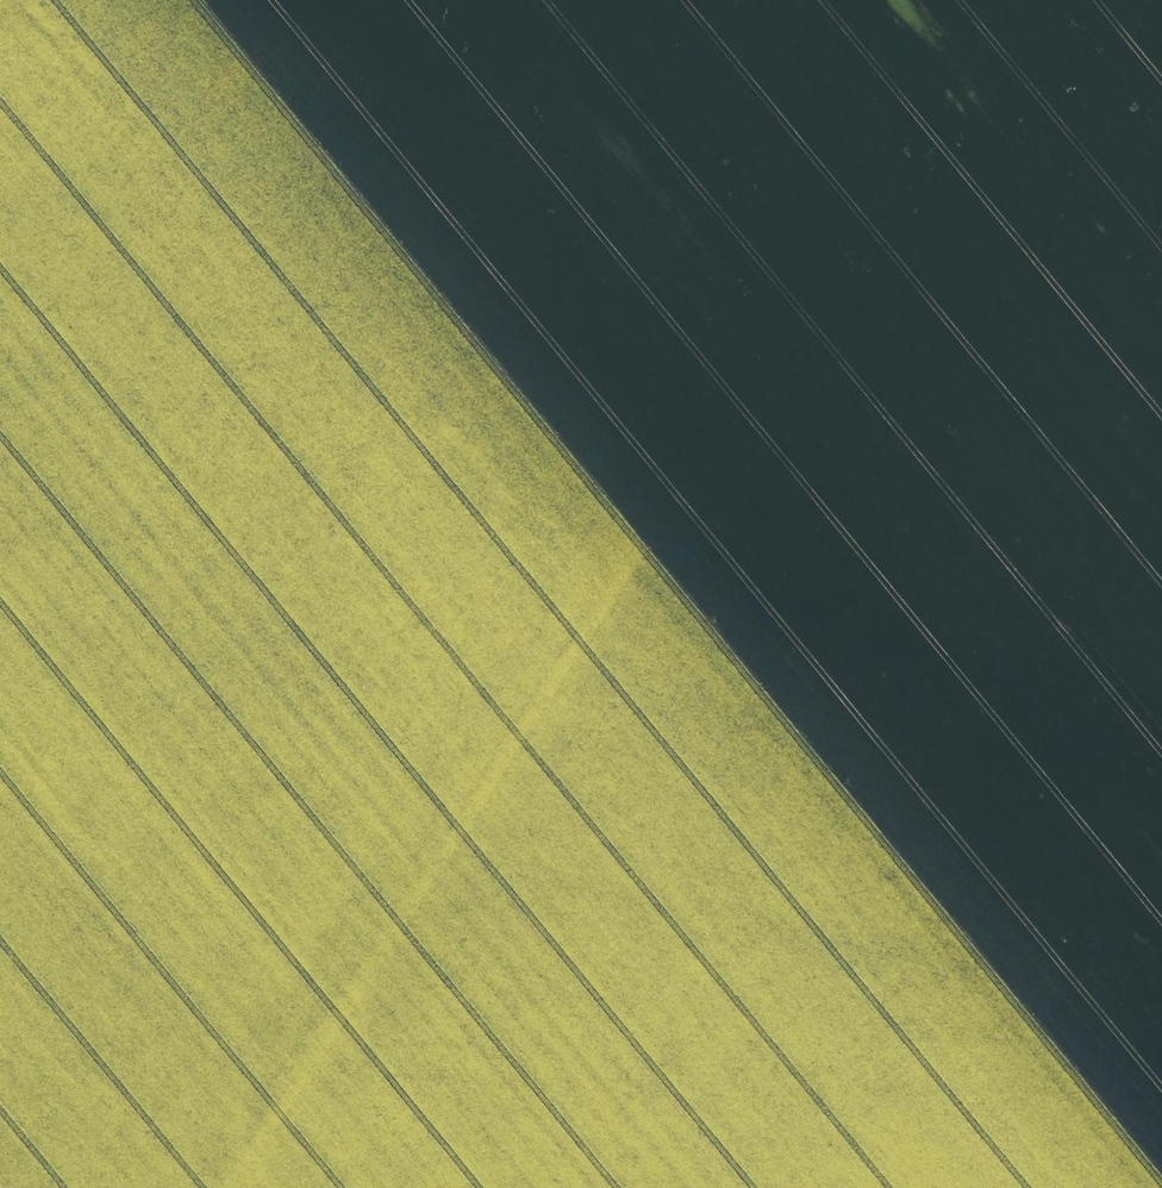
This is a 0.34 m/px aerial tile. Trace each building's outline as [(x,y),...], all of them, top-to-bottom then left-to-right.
[(956,1069),(955,1054),(943,1055),(944,1070),(956,1069)]
